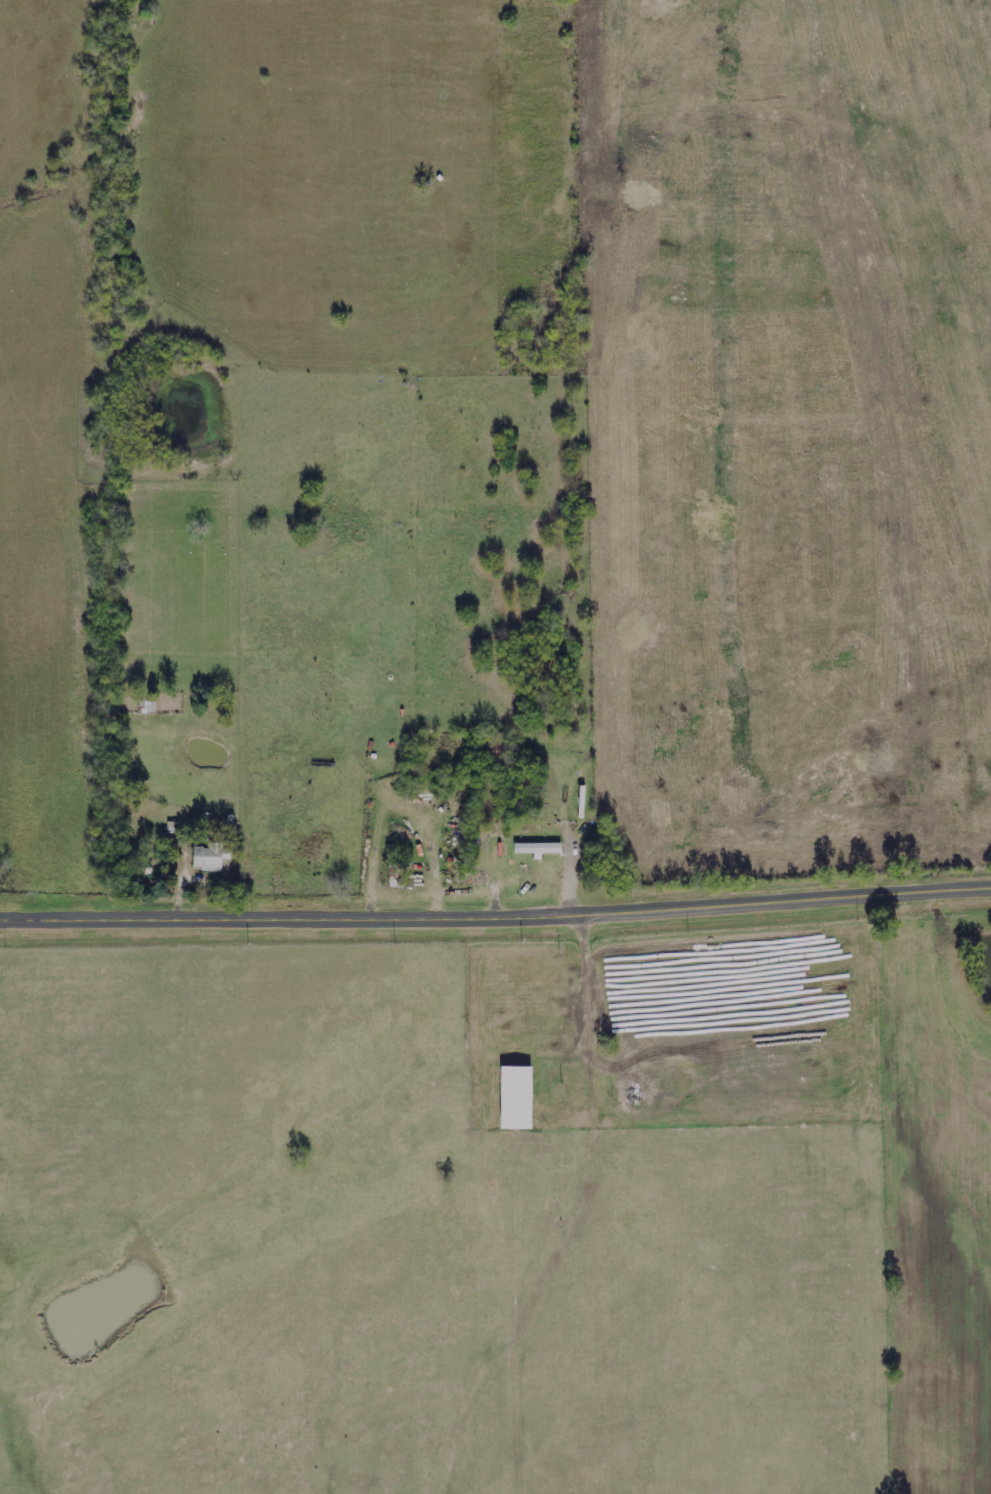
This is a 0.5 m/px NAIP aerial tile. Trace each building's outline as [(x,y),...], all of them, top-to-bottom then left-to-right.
[(196,848),(196,870),(226,871),(226,861),(233,861),(233,850),(225,849),(225,844),(210,843),(210,848),(196,848)] [(516,845),(516,854),(564,854),(564,844),(516,845)] [(536,1130),(536,1068),(504,1068),(504,1130),(536,1130)]
